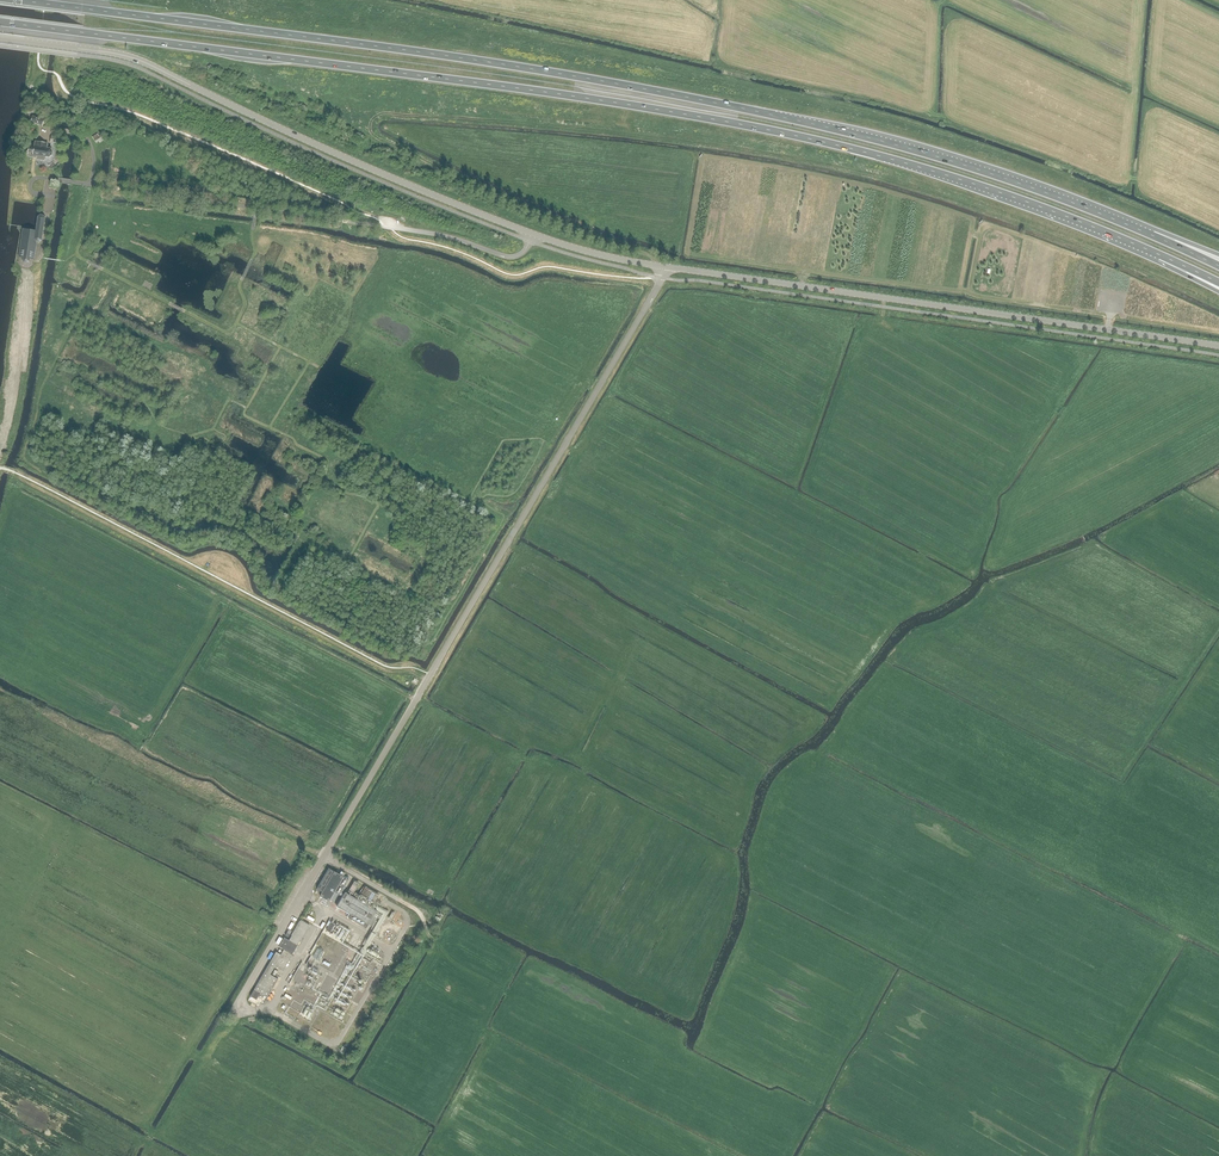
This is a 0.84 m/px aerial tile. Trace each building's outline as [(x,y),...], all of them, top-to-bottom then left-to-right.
[(40,117),(33,116),(31,122),(39,124),(38,125),(42,126),(43,122),(49,118),(48,116),(46,114),(43,113),(41,114),(40,117)] [(110,130),(104,132),(107,138),(113,135),(110,130)] [(99,136),(97,133),(92,137),(96,143),(99,142),(100,143),(104,140),(101,135),(99,136)] [(51,136),(50,143),(60,145),(60,144),(62,142),(61,138),(51,136)] [(47,145),(48,144),(45,143),(38,142),(35,142),(35,143),(32,145),(29,145),(29,150),(27,151),(27,152),(26,154),(27,155),(28,156),(30,157),(33,156),(37,157),(37,156),(41,157),(42,156),(49,157),(52,155),(52,152),(50,149),(48,149),(49,147),(47,145)] [(35,231),(23,229),(19,258),(22,258),(22,261),(24,263),(27,264),(30,262),(30,259),(34,260),(36,242),(39,243),(42,241),(45,218),(43,215),(40,215),(38,217),(35,231)] [(320,896),(329,902),(343,877),(328,868),(316,889),(322,892),(320,896)] [(365,890),(362,896),(368,899),(369,899),(372,894),(365,890)] [(375,913),(376,910),(345,892),(336,907),(350,915),(348,918),(366,928),(368,924),(372,927),(379,915),(375,913)] [(309,925),(300,920),(289,941),(284,938),(279,947),(283,950),(280,955),(276,952),(254,991),(268,999),(279,979),(271,975),(276,967),(283,971),(309,925)] [(331,922),(328,926),(326,930),(332,934),(337,925),(331,922)]
